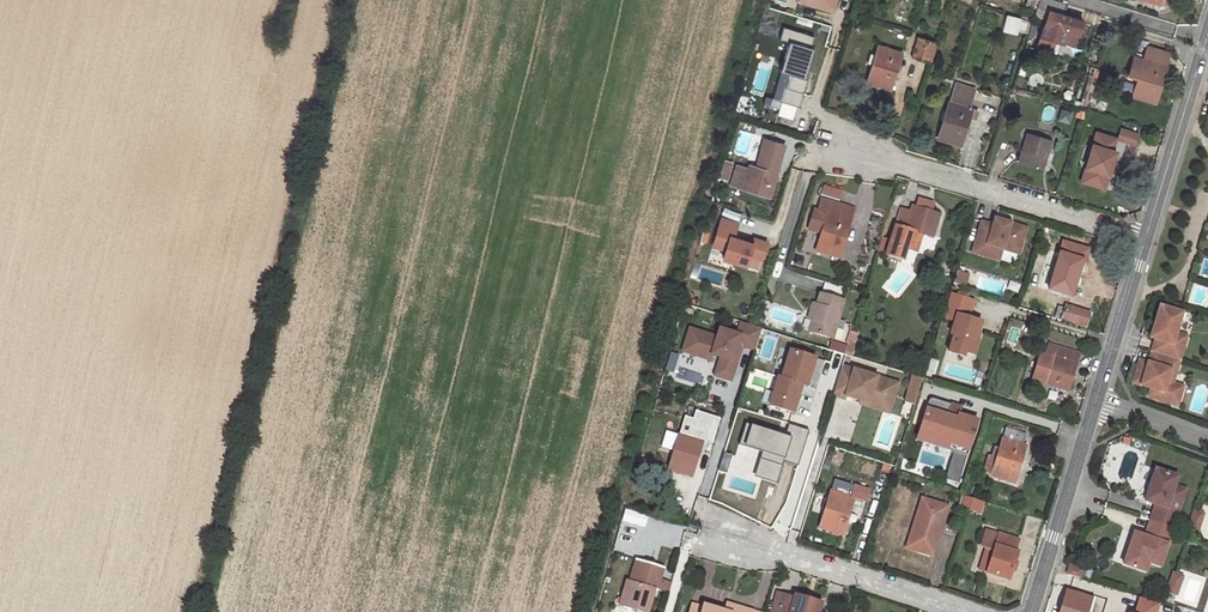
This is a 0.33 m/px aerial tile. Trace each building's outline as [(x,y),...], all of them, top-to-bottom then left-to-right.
[(799,2),(829,11),(832,0),(800,0),(799,2)] [(838,0),(832,0),(829,11),(834,12),(838,0)] [(1060,14),(1064,3),(1055,0),(1040,0),(1036,16),(1047,20),(1041,37),(1055,41),(1076,47),(1084,22),(1060,14)] [(1003,14),(1000,31),(1017,34),(1020,17),(1003,14)] [(789,42),(811,49),(814,37),(784,28),(780,39),(789,42)] [(1055,41),(1041,37),(1038,48),(1052,53),(1055,41)] [(920,38),(915,56),(931,61),(936,43),(920,38)] [(791,75),(805,79),(814,49),(811,49),(789,42),(780,72),(791,75)] [(875,63),(869,83),(892,90),(902,54),(880,47),(877,57),(875,63)] [(1158,103),(1170,65),(1168,65),(1172,53),(1151,47),(1147,59),(1137,56),(1131,74),(1141,77),(1135,95),(1158,103)] [(784,87),(787,88),(791,75),(780,72),(772,99),(780,101),(784,87)] [(791,75),(787,88),(803,93),(807,80),(805,79),(791,75)] [(955,83),(938,138),(960,145),(969,117),(974,119),(977,110),(968,107),(974,89),(955,83)] [(799,107),(803,93),(787,88),(784,87),(780,101),(799,107)] [(778,109),(780,101),(772,99),(765,97),(763,104),(778,109)] [(1124,130),(1121,140),(1140,146),(1143,136),(1124,130)] [(1028,133),(1018,163),(1043,171),(1053,141),(1028,133)] [(1099,133),(1083,180),(1106,187),(1118,151),(1115,150),(1118,139),(1099,133)] [(739,166),(733,186),(772,197),(779,175),(787,145),(767,139),(758,169),(750,166),(750,169),(739,166)] [(727,162),(721,178),(728,181),(733,164),(727,162)] [(823,196),(842,201),(845,192),(826,187),(823,196)] [(919,198),(917,206),(925,208),(927,200),(919,198)] [(828,215),(822,233),(817,251),(841,258),(856,209),(824,199),(819,212),(825,214),(828,215)] [(908,249),(914,232),(923,234),(935,238),(943,214),(933,211),(935,203),(927,200),(925,208),(917,206),(914,205),(912,211),(903,207),(892,240),(883,237),(878,252),(888,255),(905,260),(908,249)] [(822,233),(828,215),(825,214),(819,232),(822,233)] [(994,225),(982,221),(973,252),(995,258),(998,247),(1003,249),(1020,253),(1027,227),(1011,223),(1007,221),(1007,219),(996,216),(994,225)] [(723,218),(715,246),(728,250),(725,259),(748,266),(752,255),(764,259),(769,243),(756,239),(754,244),(736,238),(740,223),(723,218)] [(706,227),(703,240),(708,242),(712,229),(706,227)] [(914,232),(908,249),(918,252),(923,234),(914,232)] [(995,258),(1000,260),(1003,249),(998,247),(995,258)] [(1061,250),(1049,289),(1072,296),(1084,257),(1061,250)] [(953,271),(952,283),(965,284),(966,272),(953,271)] [(834,338),(846,300),(822,292),(818,303),(814,319),(810,331),(834,338)] [(951,294),(943,319),(955,322),(951,335),(954,336),(949,353),(964,357),(965,353),(975,356),(979,343),(972,341),(978,321),(969,319),(974,301),(951,294)] [(814,302),(810,317),(814,319),(818,303),(814,302)] [(1157,338),(1153,353),(1181,361),(1186,345),(1178,343),(1181,333),(1178,332),(1184,312),(1162,305),(1152,336),(1157,338)] [(1069,306),(1065,320),(1087,327),(1091,313),(1069,306)] [(757,349),(763,330),(741,323),(738,333),(720,327),(717,335),(691,327),(683,349),(710,358),(713,353),(722,355),(716,374),(732,379),(743,344),(757,349)] [(1181,333),(1178,343),(1186,345),(1189,335),(1181,333)] [(1033,380),(1045,384),(1056,346),(1050,344),(1046,355),(1042,353),(1033,380)] [(1056,346),(1045,384),(1067,391),(1079,353),(1056,346)] [(792,349),(784,377),(801,383),(804,384),(806,384),(808,375),(812,376),(817,357),(792,349)] [(1142,383),(1152,387),(1150,394),(1173,402),(1179,383),(1174,381),(1168,379),(1171,369),(1178,371),(1181,361),(1153,353),(1150,361),(1141,359),(1137,372),(1145,374),(1142,383)] [(883,406),(891,380),(843,365),(834,395),(846,398),(848,395),(861,399),(883,406)] [(1168,379),(1174,381),(1178,371),(1171,369),(1168,379)] [(1137,372),(1135,381),(1142,383),(1145,374),(1137,372)] [(924,378),(914,375),(910,387),(920,390),(924,378)] [(781,377),(772,405),(796,412),(801,393),(798,392),(801,383),(784,377),(781,377)] [(860,403),(890,412),(900,383),(891,380),(883,406),(861,399),(860,403)] [(1179,403),(1185,385),(1179,383),(1173,402),(1179,403)] [(910,387),(905,402),(915,405),(920,390),(910,387)] [(953,455),(966,459),(978,420),(959,414),(960,411),(950,407),(951,404),(934,398),(931,399),(929,401),(920,433),(941,440),(941,441),(942,443),(942,444),(943,445),(944,446),(945,447),(950,449),(952,450),(952,451),(953,453),(953,454),(953,455)] [(687,414),(671,469),(693,475),(704,438),(715,441),(720,424),(687,414)] [(748,422),(743,437),(769,446),(762,470),(781,476),(785,460),(787,456),(801,460),(811,429),(791,423),(788,435),(748,422)] [(1007,428),(993,475),(1016,482),(1027,446),(1023,445),(1026,434),(1007,428)] [(941,440),(920,433),(918,438),(944,446),(943,445),(942,444),(942,443),(941,441),(941,440)] [(769,446),(743,437),(742,441),(765,448),(758,473),(779,480),(781,476),(762,470),(769,446)] [(960,478),(966,459),(953,455),(946,479),(947,477),(949,476),(952,475),(960,478)] [(800,465),(801,460),(787,456),(785,460),(800,465)] [(1175,528),(1188,490),(1177,486),(1180,477),(1154,467),(1143,499),(1153,503),(1158,504),(1152,520),(1163,524),(1175,528)] [(836,481),(822,528),(845,535),(850,521),(852,514),(856,500),(868,503),(871,491),(836,481)] [(974,498),(964,495),(961,505),(970,508),(974,498)] [(982,513),(985,502),(974,498),(970,508),(970,510),(982,513)] [(923,499),(911,539),(921,542),(918,551),(937,557),(952,508),(923,499)] [(1152,520),(1158,504),(1153,503),(1148,519),(1152,520)] [(1198,530),(1201,512),(1190,509),(1186,528),(1198,530)] [(625,521),(646,527),(648,516),(628,510),(625,521)] [(857,515),(852,514),(850,521),(854,523),(857,521),(858,518),(857,515)] [(1148,519),(1143,534),(1147,536),(1152,520),(1148,519)] [(1120,563),(1146,572),(1149,563),(1161,568),(1175,528),(1163,524),(1152,520),(1147,536),(1143,534),(1132,531),(1120,563)] [(1123,529),(1112,560),(1116,562),(1127,531),(1123,529)] [(987,530),(982,546),(987,548),(980,570),(1010,580),(1019,553),(1017,552),(1020,541),(987,530)] [(655,591),(658,592),(658,590),(661,580),(665,568),(638,560),(631,582),(628,581),(624,594),(638,599),(635,609),(634,610),(640,611),(648,611),(655,591)] [(1085,569),(1073,565),(1070,575),(1082,579),(1085,569)] [(1177,582),(1183,584),(1186,576),(1176,573),(1170,591),(1174,592),(1177,582)] [(658,590),(669,593),(672,583),(661,580),(658,590)] [(1174,592),(1180,594),(1183,584),(1177,582),(1174,592)] [(1096,601),(1070,593),(1064,611),(1092,611),(1096,601)] [(620,605),(635,609),(638,599),(624,594),(620,605)] [(824,603),(797,595),(796,597),(784,594),(782,600),(777,599),(774,611),(821,611),(824,603)] [(691,611),(729,611),(725,611),(706,604),(705,607),(693,604),(691,611)]
